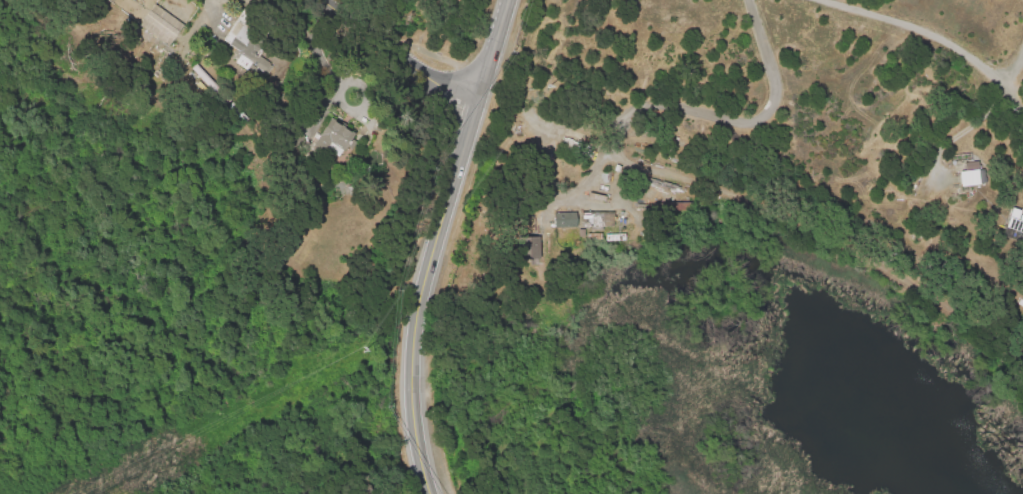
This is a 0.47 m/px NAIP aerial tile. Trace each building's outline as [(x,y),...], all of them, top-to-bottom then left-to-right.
[(139,24),(153,5),(182,26),(167,45),(139,24)] [(223,40),(243,9),(261,20),(246,43),(256,49),(250,58),(223,40)] [(311,146),(331,118),(355,135),(351,140),(354,142),(345,155),(342,153),(338,159),(325,151),(323,154),(311,146)] [(943,130),(950,122),(955,126),(948,134),(943,130)] [(674,129),(676,124),(700,134),(698,139),(674,129)] [(645,138),(647,132),(661,136),(660,142),(645,138)] [(954,161),(972,159),(972,165),(979,164),(980,166),(985,166),(987,185),(958,188),(954,161)] [(1020,199),(1022,202),(1022,220),(1011,209),(1020,199)] [(555,215),(577,214),(578,229),(555,230),(555,215)] [(582,229),(581,215),(614,214),(615,228),(603,229),(604,232),(591,233),(591,229),(582,229)] [(999,222),(1004,215),(1015,222),(1011,229),(999,222)] [(993,230),(996,225),(1007,233),(1003,238),(993,230)] [(579,239),(578,232),(585,231),(586,238),(579,239)] [(606,237),(626,235),(626,242),(607,243),(606,237)] [(517,239),(539,239),(540,260),(518,261),(517,239)] [(579,250),(578,247),(588,244),(589,248),(593,247),(594,251),(579,255),(578,250),(579,250)]
